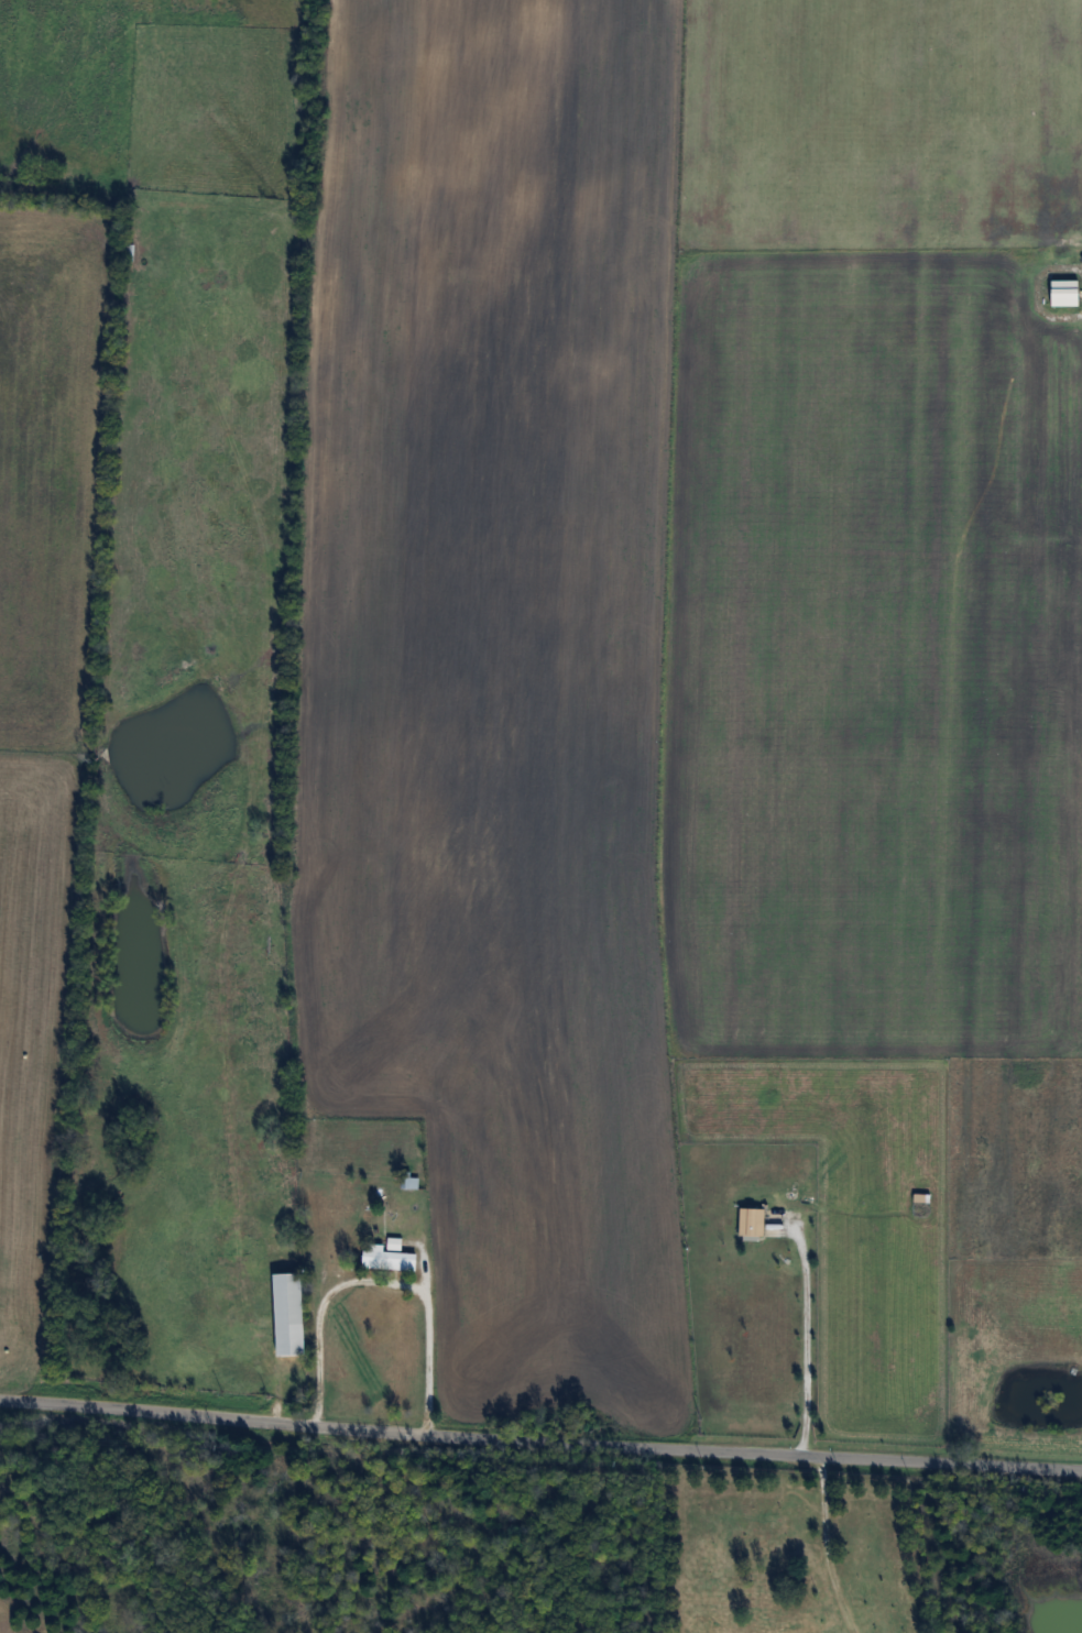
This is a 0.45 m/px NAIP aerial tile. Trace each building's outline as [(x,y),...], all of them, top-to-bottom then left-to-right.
[(1046,299),(1073,299),(1073,274),(1046,274),(1046,299)] [(733,1204),(733,1231),(756,1231),(756,1204),(733,1204)] [(359,1242),(357,1261),(411,1265),(413,1246),(359,1242)] [(267,1268),(272,1351),(304,1350),(298,1267),(267,1268)]
